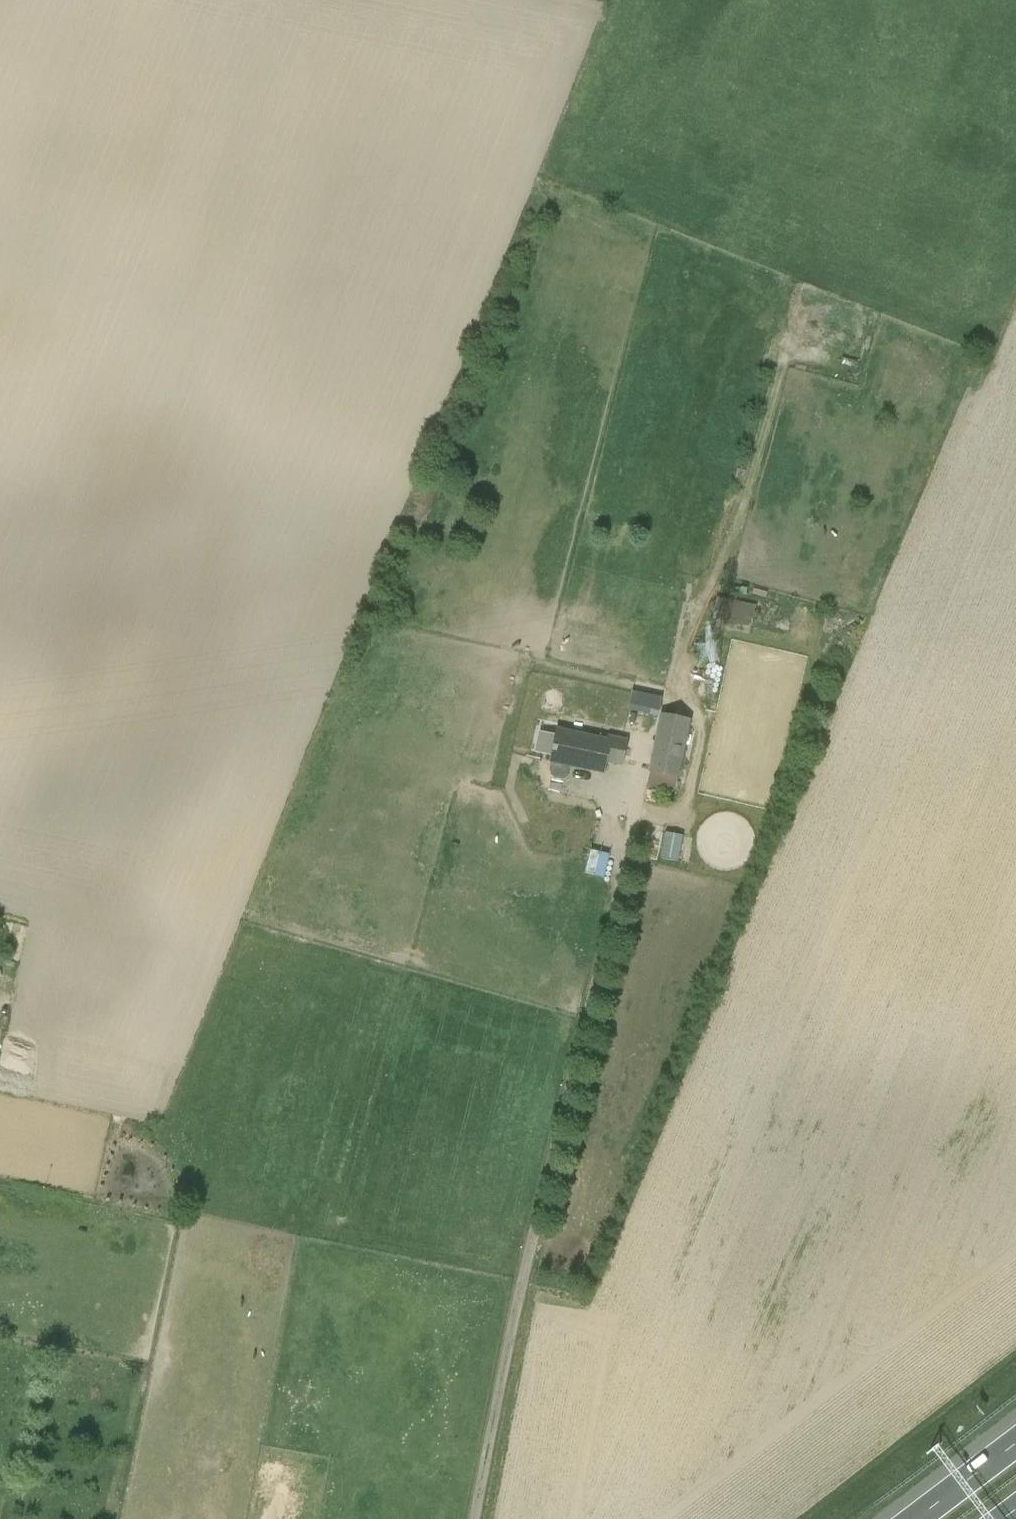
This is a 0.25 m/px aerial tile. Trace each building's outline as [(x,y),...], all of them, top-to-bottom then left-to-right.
[(625,707),(655,714),(660,696),(630,688),(625,707)] [(678,778),(690,720),(661,713),(649,772),(678,778)] [(551,761),(552,761),(550,771),(551,775),(554,778),(562,779),(566,778),(569,775),(571,766),(603,772),(605,763),(621,766),(627,739),(608,734),(606,741),(557,731),(551,761)] [(660,855),(678,858),(681,834),(664,831),(660,855)] [(590,844),(586,863),(595,865),(599,846),(590,844)] [(599,844),(598,869),(608,870),(609,844),(599,844)]
